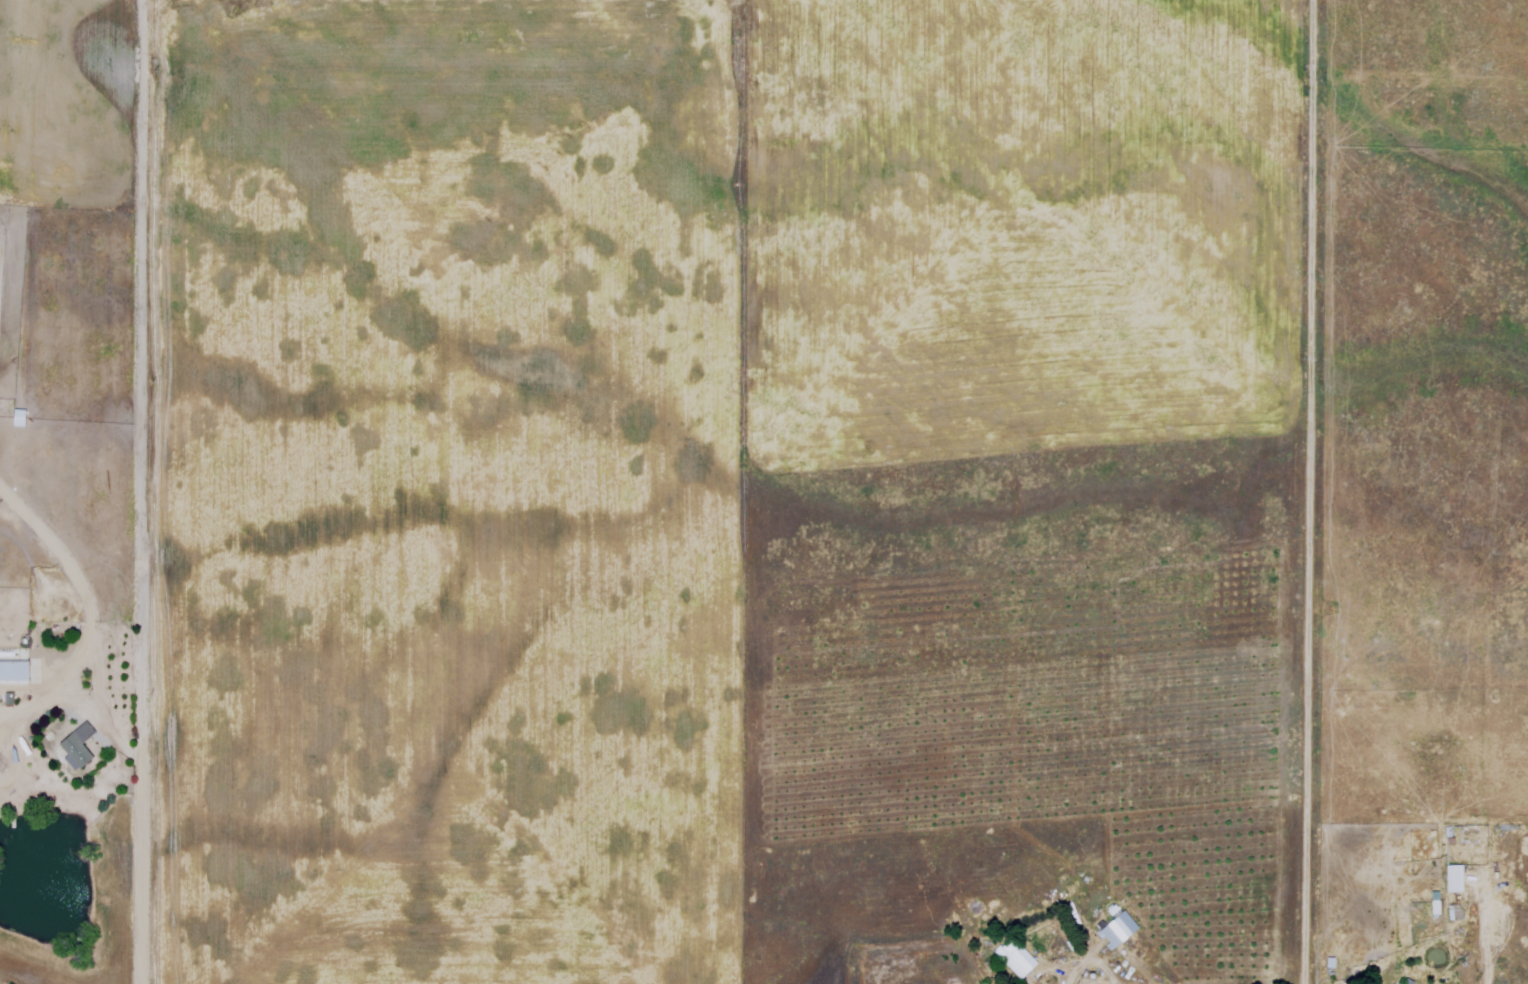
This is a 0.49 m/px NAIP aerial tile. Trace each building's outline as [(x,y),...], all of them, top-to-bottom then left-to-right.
[(12,428),(23,428),(23,411),(12,411),(12,428)] [(29,686),(0,686),(0,659),(29,660),(29,686)] [(86,720),(97,733),(84,744),(96,758),(82,770),(79,767),(76,771),(65,758),(69,754),(60,744),(86,720)] [(1446,864),(1464,865),(1463,892),(1445,892),(1446,864)] [(1433,891),(1441,891),(1441,915),(1433,915),(1433,891)] [(1125,910),(1141,927),(1113,951),(1097,935),(1125,910)] [(1017,937),(1041,964),(1020,982),(997,955),(1017,937)] [(1327,957),(1336,958),(1336,978),(1330,977),(1330,969),(1326,969),(1327,957)]
